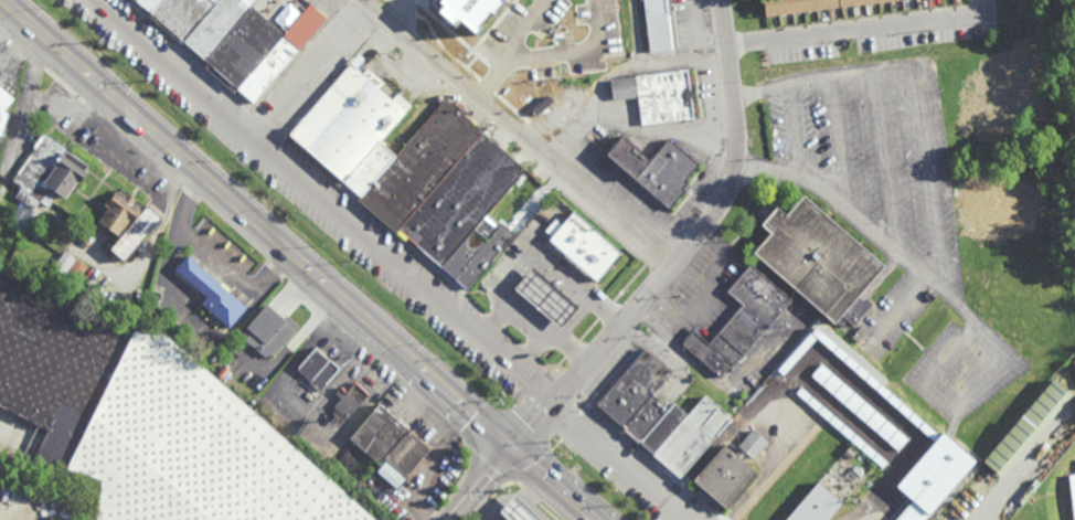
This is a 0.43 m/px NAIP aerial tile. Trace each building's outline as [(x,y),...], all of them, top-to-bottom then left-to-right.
[(255,102),(138,0),(258,0),(253,6),(301,47),(255,102)] [(503,0),(444,0),(440,4),(476,33),(503,0)] [(649,52),(643,0),(669,0),(674,49),(649,52)] [(766,18),(764,0),(905,0),(766,18)] [(394,98),(398,93),(412,105),(381,141),(396,155),(445,98),(528,169),(487,216),(497,225),(486,237),(489,240),(502,223),(517,235),(470,289),(401,230),(397,233),(360,200),(363,195),(347,181),(341,187),(286,139),(360,53),(365,57),(358,67),(394,98)] [(641,124),(638,99),(636,100),(636,97),(613,99),(610,79),(635,76),(635,75),(688,68),(690,84),(695,83),(696,92),(698,103),(692,104),(694,117),(641,124)] [(2,138),(10,115),(6,110),(14,99),(12,97),(3,89),(0,87),(0,136),(2,138)] [(67,147),(64,152),(65,153),(68,149),(92,165),(88,169),(91,171),(83,181),(79,179),(67,198),(60,193),(50,208),(41,201),(36,209),(39,211),(28,227),(12,216),(23,201),(17,195),(21,190),(19,188),(21,185),(13,180),(35,147),(35,146),(45,131),(67,147)] [(685,180),(689,182),(684,188),(686,190),(671,208),(606,153),(622,135),(651,159),(669,138),(699,163),(685,180)] [(132,221),(131,220),(120,235),(100,222),(110,208),(106,204),(110,198),(113,199),(117,191),(127,198),(130,192),(138,199),(135,203),(141,209),(132,221)] [(885,266),(865,288),(873,295),(871,297),(868,300),(873,305),(853,327),(847,321),(840,329),(810,303),(807,306),(800,301),(803,297),(754,253),(770,233),(762,225),(778,206),(788,214),(803,195),(885,266)] [(148,206),(164,219),(153,231),(151,230),(139,242),(142,245),(126,263),(110,250),(148,206)] [(622,253),(597,282),(549,240),(552,236),(544,230),(555,217),(563,224),(574,211),(622,253)] [(75,260),(65,253),(56,265),(67,273),(75,260)] [(221,284),(223,283),(228,289),(230,291),(247,308),(230,329),(201,304),(206,297),(174,269),(188,255),(221,284)] [(76,284),(65,276),(77,258),(88,266),(76,284)] [(167,332),(377,519),(98,519),(103,480),(56,467),(0,458),(0,265),(136,332),(167,332)] [(558,328),(513,288),(532,267),(577,307),(558,328)] [(274,358),(269,353),(266,358),(242,336),(248,329),(247,328),(268,304),(288,321),(286,323),(296,332),(274,358)] [(719,331),(745,354),(721,382),(678,344),(693,327),(710,341),(719,331)] [(330,360),(331,360),(341,369),(320,393),(310,383),(311,381),(298,369),(317,348),(330,360)] [(669,410),(674,403),(702,428),(705,425),(719,436),(682,478),(639,441),(638,442),(625,429),(626,428),(622,426),(621,427),(596,405),(645,349),(672,373),(653,394),(669,410)] [(1074,396),(1002,479),(983,463),(1055,380),(1074,396)] [(349,421),(370,396),(356,384),(348,394),(342,390),(337,395),(342,400),(334,408),(337,411),(332,415),(342,423),(345,418),(349,421)] [(408,479),(386,459),(381,466),(350,439),(381,403),(433,450),(408,479)] [(721,423),(713,416),(719,408),(727,416),(721,423)] [(755,460),(747,454),(742,460),(758,475),(727,511),(719,503),(716,507),(700,491),(702,489),(693,481),(724,446),(735,456),(741,449),(738,446),(753,429),(769,443),(755,460)] [(848,494),(826,519),(780,519),(821,469),(848,494)] [(513,498),(537,519),(506,519),(499,513),(513,498)]
